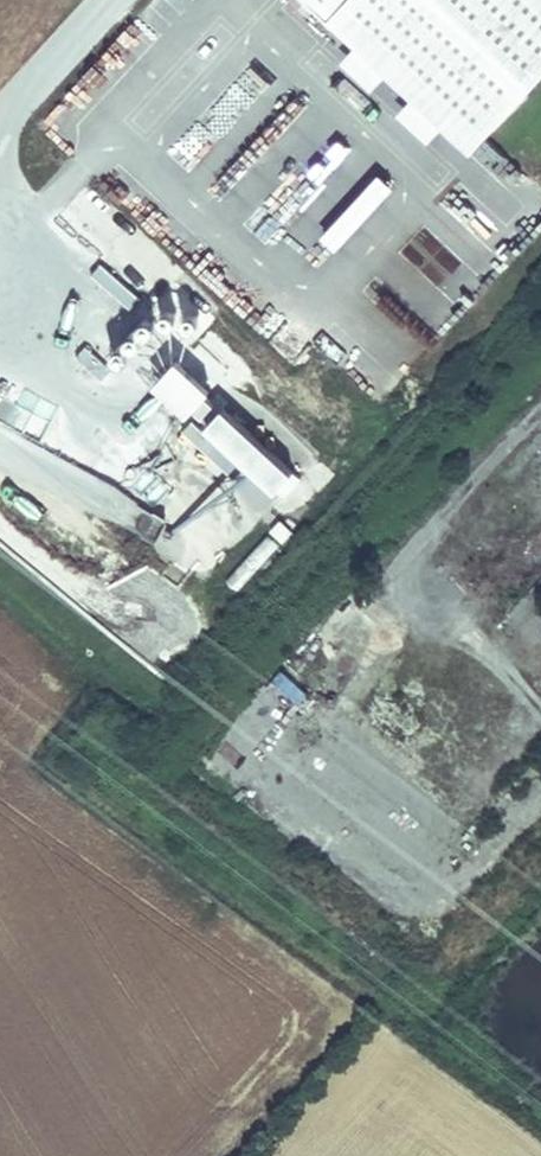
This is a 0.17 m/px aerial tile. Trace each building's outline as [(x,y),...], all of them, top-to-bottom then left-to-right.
[(540,75),(540,0),(302,0),(467,154),(540,75)] [(343,67),(369,89),(381,74),(356,52),(343,67)] [(537,231),(540,228),(540,192),(490,140),(469,161),(537,231)] [(266,241),(279,226),(261,211),(248,227),(266,241)] [(134,294),(94,258),(85,269),(124,305),(134,294)] [(156,331),(157,327),(155,323),(152,320),(148,319),(144,319),(141,321),(139,325),(138,329),(139,333),(143,335),(143,336),(146,337),(151,337),(154,335),(156,331)] [(144,344),(144,340),(143,336),(143,335),(139,333),(135,332),(131,332),(128,335),(126,338),(126,342),(127,346),(128,348),(129,348),(133,350),(137,350),(141,348),(144,344)] [(108,367),(79,340),(69,350),(98,378),(108,367)] [(131,357),(131,352),(129,348),(128,348),(127,346),(123,345),(118,345),(115,348),(112,351),(112,356),(113,360),(117,363),(121,364),(125,363),(129,360),(131,357)] [(196,377),(171,353),(148,378),(174,402),(176,399),(191,383),(196,377)] [(294,473),(217,401),(214,404),(191,383),(176,399),(277,492),(294,473)] [(245,471),(196,426),(188,434),(237,480),(245,471)] [(119,517),(153,540),(165,522),(131,499),(119,517)]
